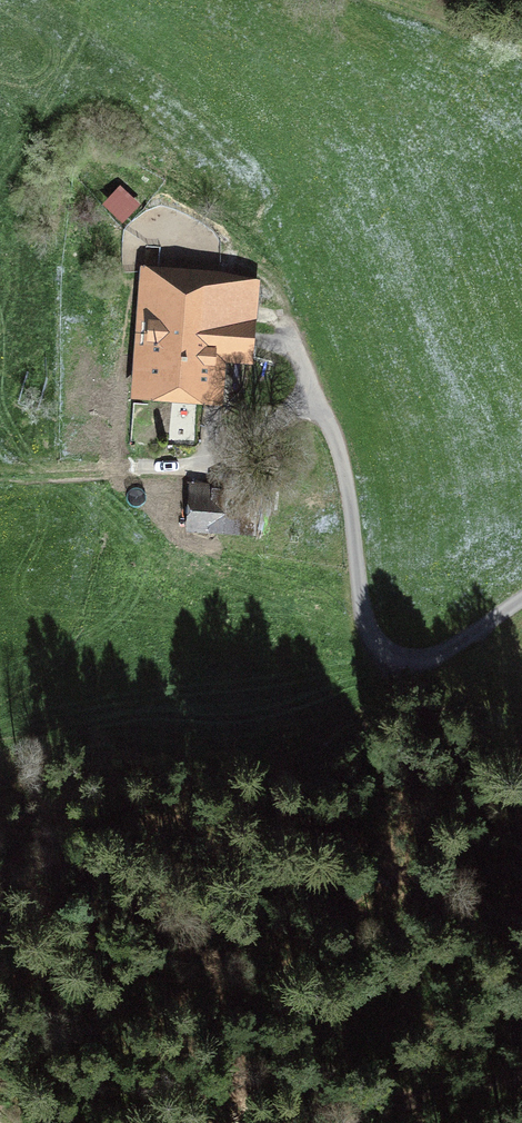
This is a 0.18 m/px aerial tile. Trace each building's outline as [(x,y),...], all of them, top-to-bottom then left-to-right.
[(123,182),(105,199),(123,219),(141,203),(123,182)] [(253,323),(251,322),(254,284),(218,276),(142,271),(135,370),(150,371),(149,383),(209,388),(212,353),(251,356),(253,323)] [(189,526),(254,533),(257,499),(209,495),(210,486),(193,484),(189,526)]
